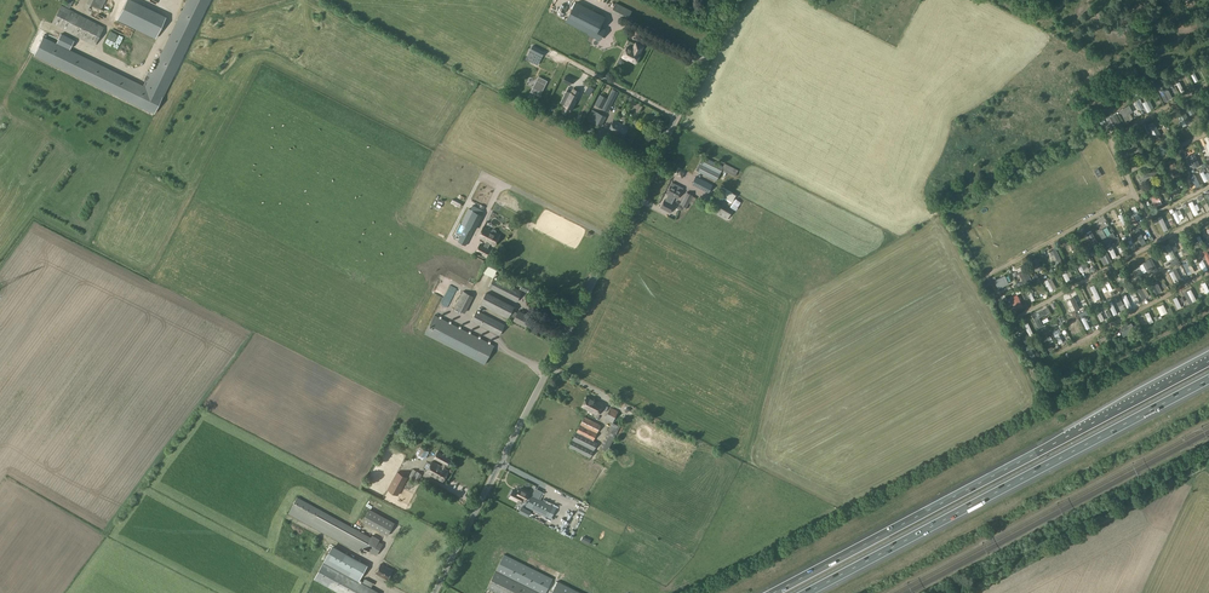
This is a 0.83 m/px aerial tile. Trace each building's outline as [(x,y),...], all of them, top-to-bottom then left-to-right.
[(106,0),(87,0),(86,2),(87,2),(84,8),(102,16),(104,10),(101,9),(106,0)] [(149,6),(154,0),(121,0),(99,57),(103,60),(106,62),(121,68),(122,65),(130,55),(149,6)] [(209,0),(188,0),(153,73),(148,70),(143,80),(145,81),(143,86),(162,96),(209,0)] [(1090,3),(1095,10),(1098,8),(1093,1),(1090,3)] [(604,17),(576,2),(566,21),(589,32),(588,33),(600,39),(605,30),(599,27),(604,17)] [(628,20),(633,10),(616,3),(612,12),(628,20)] [(95,45),(104,27),(61,5),(51,24),(95,45)] [(1050,26),(1059,30),(1061,26),(1052,22),(1050,26)] [(134,82),(77,54),(45,39),(43,37),(42,37),(34,54),(154,113),(162,96),(143,86),(143,87),(134,82)] [(640,53),(644,46),(636,42),(633,49),(628,46),(623,56),(623,57),(628,60),(629,59),(636,63),(641,53),(640,53)] [(612,68),(609,73),(617,77),(619,72),(612,68)] [(1195,75),(1200,73),(1198,70),(1194,72),(1194,71),(1190,73),(1196,85),(1200,83),(1195,75)] [(570,85),(574,78),(566,74),(562,81),(570,85)] [(539,76),(531,91),(540,96),(547,81),(539,76)] [(1183,80),(1180,82),(1178,78),(1175,79),(1181,91),(1184,90),(1183,87),(1186,85),(1183,80)] [(558,103),(556,107),(563,111),(566,106),(566,107),(573,93),(575,88),(568,84),(565,89),(564,88),(557,102),(558,103)] [(608,111),(618,92),(612,89),(612,90),(608,87),(603,95),(600,93),(594,104),(608,111)] [(1165,92),(1168,90),(1166,87),(1159,90),(1165,101),(1169,99),(1165,92)] [(1152,108),(1153,107),(1149,100),(1146,101),(1142,103),(1147,112),(1151,110),(1151,109),(1152,108)] [(1130,113),(1132,111),(1129,106),(1120,111),(1126,123),(1130,121),(1129,120),(1133,118),(1130,113)] [(601,127),(606,116),(592,109),(587,120),(601,127)] [(1184,110),(1176,113),(1183,126),(1190,122),(1184,110)] [(1120,127),(1122,125),(1116,114),(1113,115),(1111,116),(1109,117),(1108,118),(1112,125),(1114,125),(1115,123),(1117,128),(1120,127)] [(623,137),(628,127),(614,120),(609,130),(623,137)] [(1160,133),(1154,123),(1148,127),(1153,137),(1160,133)] [(590,135),(596,130),(593,127),(587,131),(590,135)] [(1133,151),(1138,149),(1133,138),(1128,141),(1133,151)] [(1188,156),(1189,158),(1187,159),(1189,164),(1192,163),(1193,168),(1200,165),(1195,153),(1188,156)] [(717,181),(722,170),(735,176),(738,170),(725,163),(723,166),(703,156),(696,170),(717,181)] [(1174,176),(1179,174),(1174,162),(1169,165),(1174,176)] [(1198,171),(1200,180),(1207,178),(1204,169),(1198,171)] [(1195,175),(1191,176),(1196,187),(1200,185),(1195,175)] [(709,192),(713,185),(696,176),(692,184),(709,192)] [(1175,187),(1180,184),(1178,181),(1170,186),(1176,196),(1179,194),(1175,187)] [(679,188),(680,186),(672,182),(667,193),(669,194),(666,200),(665,199),(661,207),(671,212),(675,204),(672,203),(675,197),(677,198),(682,190),(679,188)] [(731,203),(736,194),(723,187),(718,195),(731,203)] [(693,204),(696,198),(693,196),(693,195),(686,192),(680,204),(687,207),(687,206),(690,207),(692,204),(693,204)] [(1155,206),(1162,204),(1158,195),(1151,198),(1155,206)] [(738,207),(741,202),(736,198),(730,206),(736,211),(739,208),(738,207)] [(1194,200),(1187,204),(1192,215),(1200,211),(1194,200)] [(713,210),(712,211),(727,220),(730,215),(732,211),(717,202),(716,204),(713,202),(710,208),(713,210)] [(466,245),(483,211),(472,205),(463,224),(466,226),(458,241),(466,245)] [(1176,210),(1173,212),(1179,224),(1183,222),(1178,214),(1183,211),(1181,208),(1177,211),(1176,210)] [(1119,229),(1127,225),(1120,210),(1117,211),(1122,222),(1116,225),(1119,229)] [(1099,224),(1104,221),(1100,215),(1096,217),(1099,224)] [(492,229),(491,230),(484,226),(478,237),(486,241),(490,243),(494,245),(500,235),(495,233),(496,231),(496,230),(493,229),(492,229)] [(1137,227),(1134,229),(1140,243),(1144,241),(1137,227)] [(1113,232),(1106,236),(1102,229),(1098,231),(1104,243),(1115,237),(1113,232)] [(1093,245),(1097,242),(1091,231),(1086,233),(1093,245)] [(1074,252),(1079,250),(1074,239),(1069,242),(1074,252)] [(1184,240),(1180,243),(1187,256),(1191,254),(1184,240)] [(487,248),(490,243),(486,241),(484,246),(480,244),(476,251),(481,254),(480,255),(481,256),(483,257),(485,257),(485,256),(488,257),(492,250),(487,248)] [(1056,265),(1062,262),(1056,249),(1050,252),(1056,265)] [(1170,249),(1167,250),(1173,261),(1176,260),(1170,249)] [(1093,251),(1090,253),(1095,264),(1098,262),(1093,251)] [(1148,274),(1153,272),(1153,271),(1157,269),(1151,257),(1146,259),(1146,261),(1142,263),(1148,274)] [(1038,258),(1034,260),(1039,271),(1043,269),(1038,258)] [(1082,258),(1076,261),(1081,272),(1084,270),(1081,265),(1085,263),(1082,258)] [(1188,266),(1191,265),(1189,261),(1186,263),(1183,264),(1188,275),(1191,273),(1188,266)] [(1026,268),(1018,272),(1024,284),(1031,280),(1026,268)] [(520,287),(520,289),(528,292),(530,287),(522,283),(501,271),(498,276),(520,287)] [(1121,273),(1118,274),(1123,284),(1126,283),(1121,273)] [(1005,276),(994,280),(998,288),(1008,284),(1008,282),(1011,280),(1008,276),(1005,277),(1005,276)] [(494,277),(489,288),(517,302),(522,291),(494,277)] [(1175,285),(1178,289),(1189,282),(1187,278),(1175,285)] [(1049,283),(1051,282),(1049,279),(1044,281),(1050,292),(1053,290),(1049,283)] [(1108,279),(1105,281),(1112,296),(1116,294),(1108,279)] [(1160,288),(1157,282),(1154,283),(1153,280),(1148,282),(1152,291),(1160,288)] [(1141,287),(1144,286),(1142,282),(1135,286),(1143,299),(1146,297),(1141,287)] [(1099,298),(1100,298),(1094,285),(1090,287),(1094,294),(1091,296),(1094,302),(1097,301),(1098,302),(1100,301),(1099,298)] [(1032,290),(1030,291),(1029,289),(1026,291),(1031,301),(1035,300),(1031,293),(1033,292),(1032,290)] [(1191,289),(1187,291),(1193,302),(1196,301),(1191,289)] [(463,290),(454,307),(465,313),(474,296),(463,290)] [(1064,295),(1067,302),(1080,298),(1077,290),(1064,295)] [(480,304),(508,319),(515,306),(486,292),(480,304)] [(1125,294),(1121,296),(1127,309),(1131,307),(1125,294)] [(1017,295),(1011,297),(1016,309),(1023,306),(1017,295)] [(1111,301),(1107,303),(1113,315),(1117,314),(1111,301)] [(1099,305),(1094,307),(1099,317),(1105,315),(1102,309),(1101,309),(1099,305)] [(1161,305),(1158,307),(1162,313),(1159,314),(1161,317),(1164,316),(1167,314),(1161,305)] [(505,324),(477,310),(471,321),(500,335),(505,324)] [(1039,317),(1045,314),(1043,310),(1032,315),(1039,328),(1043,326),(1039,317)] [(530,316),(518,311),(514,320),(525,325),(530,316)] [(1086,313),(1079,316),(1083,325),(1086,324),(1085,320),(1088,318),(1086,313)] [(1149,313),(1145,315),(1149,323),(1153,321),(1149,313)] [(494,345),(435,315),(425,334),(484,364),(494,345)] [(1069,332),(1075,328),(1071,321),(1064,325),(1069,332)] [(1137,325),(1134,326),(1132,323),(1124,327),(1126,331),(1121,333),(1123,337),(1139,328),(1139,330),(1141,328),(1138,323),(1136,324),(1137,325)] [(1056,331),(1053,332),(1054,333),(1058,342),(1061,340),(1056,331)] [(1047,337),(1043,339),(1049,350),(1052,348),(1047,337)] [(1029,345),(1025,348),(1032,359),(1035,356),(1029,345)] [(598,403),(586,397),(582,406),(588,409),(597,414),(603,404),(599,402),(598,403)] [(605,418),(613,423),(618,411),(610,407),(605,418)] [(590,457),(598,442),(594,440),(601,425),(584,416),(568,447),(590,457)] [(607,452),(620,426),(615,423),(602,449),(607,452)] [(422,447),(418,454),(424,456),(427,450),(422,447)] [(449,470),(445,468),(451,459),(437,452),(434,458),(443,463),(441,466),(432,461),(426,472),(443,481),(449,470)] [(398,494),(407,478),(397,472),(388,489),(398,494)] [(1198,474),(1202,483),(1207,481),(1204,472),(1198,474)] [(510,497),(520,502),(524,495),(514,489),(510,497)] [(553,506),(532,494),(525,506),(548,517),(553,506)] [(297,497),(288,514),(359,552),(362,547),(376,555),(383,544),(378,542),(380,540),(372,536),(371,538),(297,497)] [(521,513),(529,516),(531,510),(523,507),(521,513)] [(394,523),(370,509),(363,522),(387,535),(394,523)] [(315,579),(342,592),(380,592),(359,581),(367,567),(331,548),(315,579)] [(487,588),(497,592),(545,592),(552,579),(504,554),(487,588)] [(393,570),(381,564),(376,573),(387,579),(393,570)] [(558,581),(552,592),(581,592),(558,581)]
